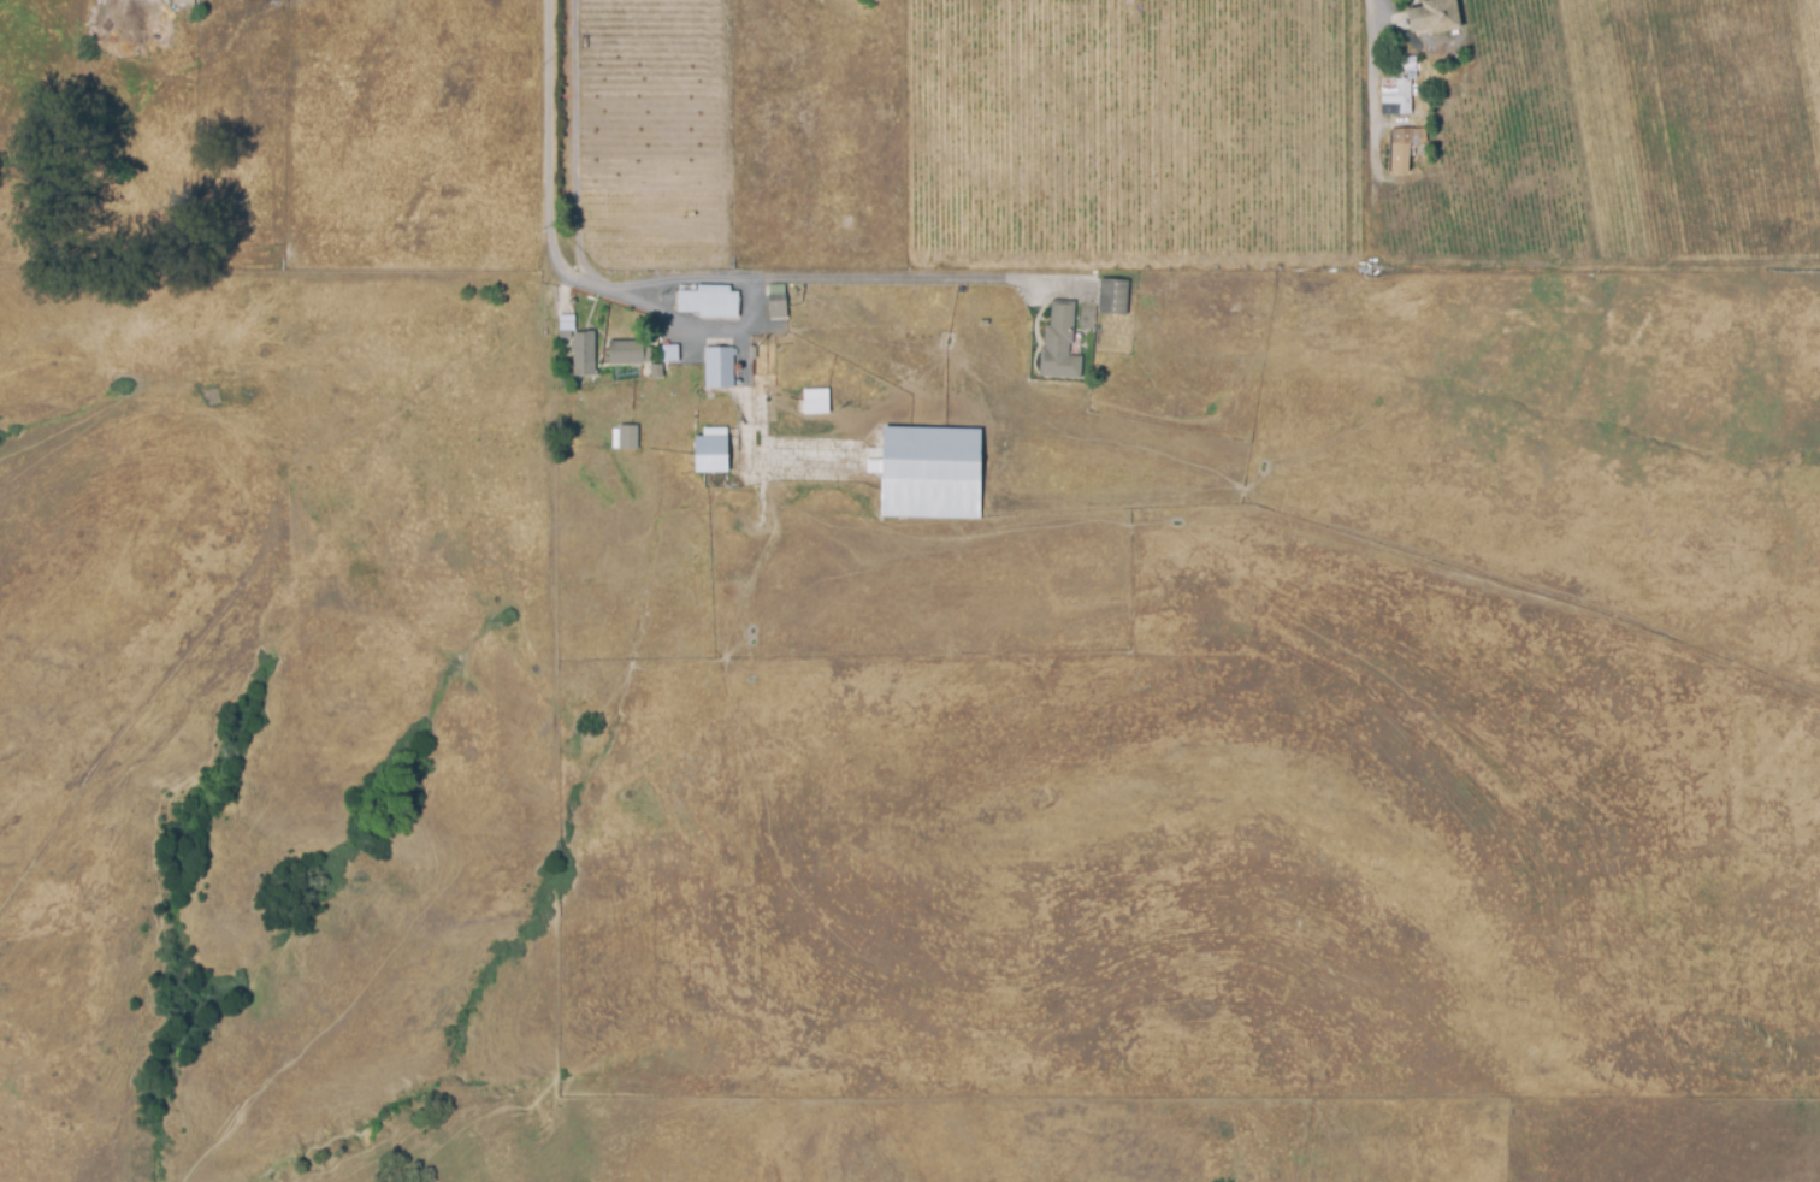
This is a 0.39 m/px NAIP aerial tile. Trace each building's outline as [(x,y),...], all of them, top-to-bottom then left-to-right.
[(173,8),(172,0),(194,0),(195,14),(178,14),(178,8),(173,8)] [(1423,2),(1422,0),(1456,0),(1461,23),(1428,30),(1426,23),(1411,25),(1406,6),(1423,2)] [(1416,55),(1416,75),(1396,75),(1396,57),(1416,55)] [(1394,88),(1380,88),(1379,114),(1409,115),(1410,79),(1394,78),(1394,88)] [(1391,132),(1413,131),(1413,146),(1408,146),(1408,175),(1391,175),(1391,132)] [(1100,279),(1128,280),(1125,315),(1098,313),(1100,279)] [(786,289),(787,320),(770,320),(769,289),(786,289)] [(739,295),(739,321),(701,320),(701,314),(678,313),(678,292),(739,295)] [(1045,345),(1045,324),(1050,324),(1051,299),(1076,300),(1075,344),(1069,344),(1069,354),(1082,354),(1081,377),(1040,376),(1040,345),(1045,345)] [(571,339),(557,339),(557,315),(569,314),(573,314),(574,331),(569,331),(571,339)] [(593,331),(593,377),(574,377),(574,331),(593,331)] [(609,341),(644,339),(644,348),(652,348),(652,343),(662,343),(662,382),(644,382),(644,364),(609,364),(609,357),(607,357),(607,347),(609,347),(609,341)] [(705,348),(733,347),(734,362),(741,362),(741,370),(734,370),(734,388),(705,388),(705,348)] [(803,389),(828,389),(828,414),(803,414),(803,389)] [(637,426),(637,448),(619,448),(619,426),(637,426)] [(981,429),(981,518),(882,518),(881,427),(981,429)] [(695,435),(719,435),(719,429),(727,429),(727,471),(695,471),(695,435)]
